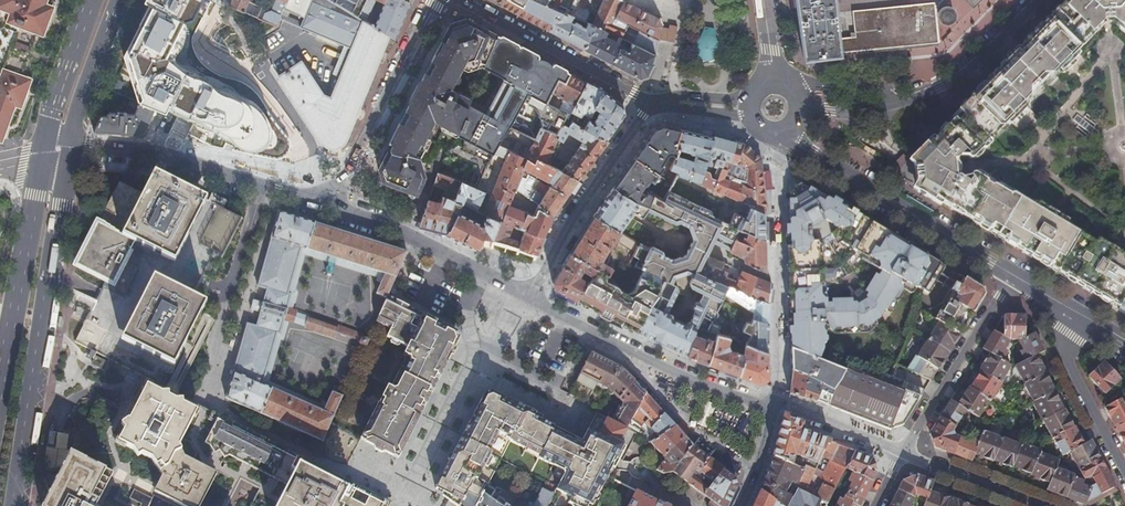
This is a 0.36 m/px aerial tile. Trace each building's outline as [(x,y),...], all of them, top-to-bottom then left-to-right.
[(14,30),(34,38),(37,29),(45,32),(57,1),(54,0),(0,0),(0,25),(14,30)] [(209,0),(145,0),(143,3),(145,5),(136,22),(141,25),(126,55),(134,79),(137,78),(143,92),(139,101),(156,108),(162,111),(165,112),(170,104),(196,117),(240,140),(244,137),(256,143),(260,140),(271,146),(284,138),(264,107),(253,114),(246,104),(175,67),(194,31),(209,0)] [(228,6),(230,6),(232,7),(256,17),(261,7),(250,2),(247,1),(247,0),(231,0),(228,6)] [(278,76),(323,144),(326,146),(329,147),(331,147),(336,147),(338,146),(342,144),(346,139),(388,35),(373,26),(368,23),(363,20),(352,13),(335,3),(330,0),(285,0),(285,2),(282,8),(302,18),(298,26),(350,50),(330,98),(322,95),(300,61),(278,76)] [(335,3),(352,13),(356,5),(358,0),(336,0),(335,3)] [(388,35),(394,39),(410,0),(384,0),(373,26),(388,35)] [(502,6),(518,15),(525,0),(505,0),(502,6)] [(564,13),(549,7),(547,12),(540,9),(543,4),(535,0),(525,0),(518,15),(548,30),(554,18),(560,21),(564,13)] [(547,5),(549,7),(564,13),(566,14),(568,11),(565,9),(566,9),(558,5),(560,0),(549,0),(547,5)] [(573,9),(570,16),(573,17),(587,24),(594,27),(603,31),(607,33),(615,18),(623,1),(621,0),(603,0),(594,21),(587,18),(595,0),(578,0),(573,9)] [(795,10),(803,57),(821,55),(841,52),(836,5),(836,0),(794,0),(795,10)] [(1047,22),(1012,57),(1003,66),(983,87),(942,128),(942,130),(944,131),(934,141),(924,151),(923,149),(921,149),(910,161),(915,167),(917,183),(914,189),(941,205),(1024,255),(1081,290),(1117,312),(1119,309),(1124,299),(1124,263),(963,167),(1105,26),(1107,26),(1110,25),(1124,38),(1124,0),(1069,0),(1047,22)] [(657,18),(623,1),(615,18),(631,26),(640,31),(658,40),(661,26),(657,18)] [(934,2),(852,9),(856,36),(841,38),(842,52),(940,42),(934,2)] [(352,13),(363,20),(368,23),(372,14),(361,9),(361,8),(356,5),(352,13)] [(274,24),(279,15),(271,11),(264,14),(262,19),(274,24)] [(943,12),(940,11),(938,11),(936,11),(934,12),(932,14),(931,17),(931,20),(932,23),(934,25),(936,26),(939,26),(942,25),(943,24),(945,22),(946,20),(946,17),(945,14),(943,12)] [(573,17),(570,16),(566,14),(564,13),(560,21),(554,18),(548,30),(565,39),(583,49),(594,27),(587,24),(585,28),(581,26),(580,25),(575,22),(572,23),(570,22),(573,17)] [(631,26),(615,18),(607,33),(612,35),(625,40),(627,37),(623,34),(627,28),(629,29),(631,26)] [(498,34),(497,34),(469,19),(456,23),(448,26),(378,161),(385,183),(418,195),(425,174),(419,156),(419,155),(423,148),(422,144),(433,121),(457,133),(470,99),(457,93),(458,91),(451,87),(461,68),(466,70),(481,66),(483,67),(484,67),(498,34)] [(14,30),(0,25),(0,68),(14,30)] [(651,64),(654,53),(633,44),(625,40),(612,35),(610,39),(629,49),(629,52),(600,37),(601,35),(603,31),(594,27),(583,49),(639,78),(647,75),(653,64),(651,64)] [(706,27),(690,53),(708,64),(724,38),(706,27)] [(13,100),(20,103),(32,71),(23,68),(34,38),(14,30),(0,68),(0,134),(13,100)] [(654,53),(658,40),(640,31),(633,44),(654,53)] [(519,46),(498,34),(484,67),(476,85),(482,87),(482,88),(490,68),(491,68),(489,67),(490,64),(508,72),(509,71),(508,70),(519,46)] [(629,49),(610,39),(601,35),(600,37),(629,52),(629,49)] [(569,73),(519,46),(508,70),(509,71),(508,72),(507,74),(508,74),(503,85),(509,88),(507,91),(507,92),(506,92),(506,93),(506,94),(506,95),(507,95),(507,96),(508,97),(508,98),(509,98),(514,100),(513,103),(528,111),(530,108),(544,115),(545,119),(541,127),(542,128),(556,134),(561,123),(564,117),(565,114),(564,113),(561,112),(562,110),(553,106),(545,102),(548,95),(550,92),(556,78),(564,82),(569,73)] [(501,73),(490,68),(482,88),(492,91),(501,73)] [(576,77),(569,73),(564,82),(556,78),(550,92),(568,101),(564,110),(565,111),(564,113),(565,114),(564,117),(567,118),(571,110),(586,82),(576,77)] [(110,90),(120,93),(124,85),(114,80),(110,90)] [(589,83),(586,82),(571,110),(580,115),(582,112),(584,113),(590,115),(592,112),(595,107),(603,91),(589,83)] [(605,140),(606,140),(624,113),(622,105),(603,91),(595,107),(600,110),(597,114),(598,115),(592,122),(588,119),(584,128),(605,140)] [(557,99),(548,95),(545,102),(553,106),(557,99)] [(137,107),(139,101),(129,97),(127,105),(137,109),(138,107),(137,107)] [(457,136),(453,146),(471,154),(493,107),(471,98),(470,99),(465,113),(482,120),(480,126),(463,119),(458,133),(457,136)] [(94,132),(141,136),(143,135),(146,132),(147,131),(156,108),(139,101),(137,107),(138,107),(137,109),(134,115),(126,114),(126,113),(116,111),(116,112),(110,111),(107,112),(105,112),(104,115),(101,114),(94,132)] [(471,154),(468,159),(486,166),(493,153),(498,145),(501,139),(504,134),(508,127),(518,132),(535,139),(539,132),(512,117),(505,113),(505,111),(502,110),(501,106),(495,102),(493,107),(471,154)] [(571,110),(567,118),(571,120),(571,121),(584,128),(588,119),(590,115),(584,113),(582,112),(580,115),(571,110)] [(482,120),(465,113),(463,119),(480,126),(482,120)] [(567,118),(564,117),(561,123),(568,126),(571,121),(571,120),(567,118)] [(537,159),(548,165),(554,154),(551,153),(558,139),(563,141),(568,133),(583,143),(561,172),(578,181),(608,141),(606,140),(605,140),(584,128),(571,121),(568,126),(561,123),(556,134),(542,128),(539,132),(535,139),(530,150),(516,143),(512,152),(528,160),(534,164),(537,159)] [(645,141),(634,158),(658,173),(663,164),(661,163),(667,153),(670,151),(675,153),(677,148),(673,146),(680,129),(662,125),(654,129),(645,141)] [(675,153),(670,168),(677,171),(675,174),(689,179),(698,182),(708,155),(707,155),(713,137),(712,137),(699,134),(693,132),(680,129),(673,146),(677,148),(675,153)] [(707,155),(708,155),(698,182),(703,185),(707,187),(711,177),(709,171),(712,165),(717,167),(721,169),(722,166),(724,160),(729,161),(735,141),(713,135),(712,137),(713,137),(707,155)] [(509,143),(501,139),(498,145),(507,149),(509,143)] [(733,172),(743,143),(735,141),(729,161),(724,160),(722,166),(721,169),(720,171),(717,179),(713,190),(723,194),(728,180),(722,177),(726,170),(733,172)] [(747,167),(761,171),(759,158),(743,143),(733,172),(734,174),(737,176),(747,167)] [(528,160),(512,152),(507,149),(498,145),(493,153),(505,159),(486,207),(483,205),(484,202),(481,200),(477,211),(486,215),(500,221),(513,226),(516,227),(524,230),(543,237),(549,224),(552,216),(547,212),(536,205),(533,213),(532,215),(510,205),(516,189),(520,179),(523,171),(524,169),(528,160)] [(623,173),(613,187),(635,202),(646,206),(653,195),(647,191),(645,194),(641,191),(643,186),(644,187),(646,185),(650,180),(653,182),(654,182),(661,186),(660,190),(662,191),(660,196),(666,199),(668,192),(672,182),(666,178),(658,173),(634,158),(623,173)] [(547,212),(552,216),(578,181),(561,172),(548,165),(537,159),(534,164),(528,160),(524,169),(551,182),(548,187),(541,183),(535,191),(535,190),(529,198),(537,204),(536,205),(547,212)] [(717,167),(713,178),(717,179),(720,171),(721,169),(717,167)] [(763,190),(761,171),(747,167),(737,176),(732,179),(730,180),(728,180),(723,194),(749,206),(762,213),(767,215),(767,213),(763,195),(763,190)] [(666,178),(672,182),(675,174),(677,171),(670,168),(666,178)] [(428,199),(419,223),(447,231),(448,231),(456,214),(462,203),(454,200),(456,195),(457,192),(461,182),(462,181),(438,171),(434,182),(438,184),(444,186),(447,188),(440,203),(428,199)] [(200,196),(198,195),(159,174),(148,195),(148,196),(126,238),(169,260),(183,232),(196,204),(200,196)] [(532,179),(526,177),(522,187),(527,189),(532,179)] [(142,376),(148,379),(157,384),(168,363),(155,356),(125,341),(139,315),(158,279),(174,287),(200,301),(207,286),(222,257),(236,230),(242,218),(219,206),(200,196),(196,204),(183,232),(169,260),(126,238),(148,196),(132,188),(118,181),(76,263),(106,279),(102,286),(98,294),(95,300),(85,319),(84,320),(84,321),(74,341),(87,347),(110,359),(141,375),(142,376)] [(476,189),(461,182),(457,192),(456,195),(454,200),(462,203),(477,211),(481,200),(484,192),(476,189)] [(479,183),(476,189),(484,192),(487,186),(479,183)] [(797,184),(789,189),(789,197),(794,197),(801,192),(804,188),(797,184)] [(855,213),(832,199),(824,195),(821,196),(805,186),(804,188),(801,192),(794,197),(789,197),(787,197),(788,217),(786,218),(790,331),(788,331),(788,340),(790,341),(791,350),(816,360),(823,348),(822,341),(824,342),(825,341),(826,340),(827,339),(827,334),(825,333),(824,331),(822,329),(822,323),(827,323),(827,327),(827,328),(832,331),(834,329),(845,328),(858,327),(858,323),(873,321),(877,321),(880,316),(878,313),(881,308),(884,310),(891,298),(897,288),(901,287),(900,282),(906,280),(909,282),(909,283),(916,287),(917,285),(923,289),(928,292),(944,265),(921,252),(885,230),(855,213)] [(593,215),(619,231),(630,216),(632,212),(640,218),(645,211),(646,206),(635,202),(613,187),(609,192),(608,194),(605,199),(593,215)] [(709,246),(712,241),(721,220),(710,215),(708,210),(668,192),(666,199),(660,196),(655,193),(653,195),(646,206),(645,211),(674,225),(678,223),(687,227),(691,238),(709,246)] [(749,206),(746,211),(743,219),(740,218),(741,216),(736,213),(732,215),(728,221),(725,222),(721,220),(712,241),(730,250),(738,230),(747,234),(750,235),(763,240),(763,239),(763,221),(763,219),(763,216),(762,213),(749,206)] [(386,298),(387,295),(389,290),(406,252),(278,211),(256,286),(265,289),(261,302),(253,299),(250,309),(259,311),(255,325),(246,323),(225,397),(322,441),(329,424),(342,396),(331,391),(322,411),(262,383),(276,333),(279,334),(283,318),(292,321),(295,312),(286,309),(290,294),(288,294),(301,248),(335,259),(384,275),(376,294),(386,298)] [(448,231),(447,231),(446,234),(469,245),(475,249),(476,249),(480,243),(482,236),(493,239),(500,221),(486,215),(484,220),(483,220),(482,222),(483,222),(485,227),(483,228),(482,224),(456,214),(448,231)] [(628,296),(640,269),(631,264),(629,268),(631,269),(627,276),(613,264),(612,264),(610,267),(601,263),(599,258),(608,246),(609,247),(612,242),(618,246),(620,243),(634,251),(635,248),(636,245),(636,243),(619,231),(593,215),(592,217),(582,233),(570,253),(599,269),(599,268),(603,270),(623,292),(628,296)] [(493,239),(536,256),(543,237),(524,230),(519,242),(508,238),(513,226),(500,221),(493,239)] [(765,272),(763,240),(750,235),(748,240),(746,239),(747,234),(738,230),(730,250),(743,256),(745,263),(765,272)] [(709,247),(709,246),(691,238),(684,255),(672,259),(663,255),(662,252),(651,247),(647,248),(636,243),(636,245),(635,248),(634,251),(628,263),(631,264),(640,269),(663,282),(670,284),(673,277),(684,273),(690,276),(698,272),(706,255),(709,247)] [(599,269),(570,253),(561,268),(553,282),(554,288),(571,296),(577,299),(586,284),(586,283),(588,281),(579,276),(581,273),(583,274),(585,271),(593,276),(599,269)] [(723,263),(706,255),(698,272),(709,277),(714,266),(720,268),(723,263)] [(720,268),(714,266),(709,277),(729,286),(767,302),(770,282),(741,270),(737,283),(734,280),(725,276),(727,272),(720,269),(720,268)] [(577,299),(624,325),(634,311),(635,308),(633,306),(631,309),(625,306),(631,298),(628,296),(623,292),(603,270),(599,268),(599,269),(593,276),(592,277),(600,281),(597,285),(594,284),(593,287),(586,283),(586,284),(577,299)] [(663,282),(640,269),(628,296),(631,298),(638,304),(640,301),(637,299),(643,287),(657,295),(663,282)] [(822,279),(835,278),(834,269),(822,269),(822,279)] [(709,277),(698,272),(690,276),(687,282),(689,286),(702,292),(696,304),(694,309),(687,323),(697,328),(697,327),(699,328),(699,329),(705,330),(707,330),(713,318),(715,313),(724,294),(725,292),(729,286),(709,277)] [(964,277),(958,273),(946,297),(972,313),(983,295),(980,286),(964,277)] [(125,341),(155,356),(168,363),(183,333),(197,305),(200,301),(174,287),(158,279),(139,315),(125,341)] [(687,355),(694,335),(697,328),(687,323),(683,324),(672,319),(665,315),(677,291),(675,286),(670,284),(663,282),(657,295),(651,304),(644,316),(643,315),(634,330),(653,339),(661,343),(687,355)] [(920,294),(923,289),(917,285),(916,287),(909,283),(907,286),(920,294)] [(767,302),(729,286),(725,292),(724,294),(747,309),(747,308),(752,311),(752,317),(767,321),(768,302),(767,302)] [(897,288),(891,298),(893,300),(894,299),(897,298),(902,290),(901,287),(897,288)] [(409,307),(387,295),(386,298),(375,321),(390,328),(386,336),(407,346),(403,354),(406,355),(389,387),(387,386),(360,439),(384,451),(398,459),(458,340),(454,329),(409,307)] [(972,313),(946,297),(943,302),(945,304),(941,311),(939,310),(935,319),(959,334),(969,317),(972,313)] [(893,300),(891,298),(884,310),(886,311),(890,310),(894,304),(894,299),(893,300)] [(643,303),(640,301),(638,304),(635,308),(634,311),(637,312),(643,303)] [(624,325),(634,330),(643,315),(640,314),(646,304),(643,302),(643,303),(637,312),(634,311),(624,325)] [(640,314),(643,315),(644,316),(651,304),(648,302),(646,304),(640,314)] [(308,317),(336,328),(337,325),(309,314),(308,317)] [(1019,315),(1004,314),(1003,336),(1024,337),(1024,316),(1024,315),(1019,315)] [(767,321),(752,317),(748,322),(747,321),(743,323),(742,327),(743,330),(749,332),(748,335),(745,342),(767,350),(767,342),(767,321)] [(933,330),(928,338),(948,351),(950,348),(959,334),(935,319),(934,319),(931,317),(926,325),(933,330)] [(334,335),(305,324),(304,328),(333,338),(334,335)] [(337,325),(336,328),(336,330),(354,337),(356,331),(337,325)] [(704,335),(705,330),(699,329),(699,328),(697,327),(697,328),(694,335),(700,336),(701,334),(704,335)] [(710,330),(707,330),(705,330),(704,335),(701,334),(700,336),(694,335),(687,355),(707,363),(716,332),(710,330)] [(984,345),(983,348),(989,352),(1000,359),(1005,351),(1002,349),(1008,340),(993,331),(984,345)] [(767,350),(745,342),(741,341),(741,342),(716,332),(707,363),(739,375),(743,356),(767,360),(767,350)] [(1019,352),(1024,361),(1036,355),(1043,351),(1041,348),(1033,333),(1018,341),(1023,350),(1019,352)] [(948,351),(928,338),(916,356),(907,368),(917,373),(925,362),(925,361),(937,369),(946,354),(948,351)] [(104,371),(110,359),(87,347),(86,350),(82,351),(80,352),(79,353),(79,354),(80,356),(82,357),(88,356),(94,359),(91,364),(104,371)] [(816,360),(791,350),(791,371),(834,391),(844,371),(816,360)] [(983,362),(979,370),(980,370),(999,382),(1009,365),(1000,359),(989,352),(983,361),(983,362)] [(853,356),(846,369),(873,378),(878,370),(889,376),(892,368),(895,362),(896,359),(883,353),(853,356)] [(589,354),(569,394),(575,398),(581,401),(598,409),(601,410),(608,395),(614,394),(619,399),(622,395),(622,394),(631,383),(634,382),(633,381),(621,369),(595,356),(589,354)] [(1024,361),(1015,366),(1024,384),(1044,373),(1040,364),(1036,355),(1024,361)] [(767,377),(767,360),(743,356),(739,375),(760,382),(767,377)] [(917,373),(930,380),(937,369),(925,361),(925,362),(917,373)] [(1119,379),(1102,361),(1088,375),(1104,393),(1119,379)] [(844,371),(826,405),(833,408),(888,429),(901,426),(919,398),(924,390),(894,377),(900,365),(895,362),(892,368),(889,376),(878,370),(873,378),(846,369),(846,368),(844,371)] [(974,381),(970,388),(988,400),(990,401),(1001,384),(999,382),(980,370),(974,379),(974,381)] [(834,391),(791,371),(789,393),(805,399),(816,402),(817,401),(821,403),(826,405),(834,391)] [(1024,384),(1033,402),(1053,391),(1049,382),(1044,373),(1024,384)] [(637,381),(635,383),(645,394),(649,390),(639,379),(637,381)] [(622,395),(619,399),(624,403),(619,412),(632,418),(645,394),(635,383),(634,382),(622,395)] [(622,395),(634,382),(631,383),(622,394),(622,395)] [(369,502),(355,494),(259,443),(200,414),(188,407),(146,386),(145,388),(139,400),(122,405),(113,423),(108,420),(102,431),(91,426),(83,441),(94,447),(92,450),(81,445),(78,434),(69,452),(62,466),(42,473),(48,493),(41,505),(377,505),(369,502)] [(970,388),(969,387),(963,395),(957,404),(968,411),(978,417),(988,400),(970,388)] [(487,393),(479,410),(476,408),(435,489),(451,497),(449,501),(456,505),(459,505),(466,494),(477,497),(484,483),(488,485),(501,460),(545,481),(556,487),(548,504),(552,505),(591,505),(557,486),(565,471),(575,477),(589,452),(611,458),(621,463),(623,458),(635,434),(626,428),(625,428),(614,422),(596,414),(586,433),(582,441),(541,420),(543,416),(532,410),(513,401),(494,391),(487,393)] [(1033,402),(1032,402),(1042,420),(1062,409),(1058,401),(1053,391),(1033,402)] [(479,410),(487,393),(483,395),(476,408),(479,410)] [(632,418),(626,428),(635,434),(642,423),(653,433),(647,438),(650,442),(668,432),(675,426),(645,394),(632,418)] [(98,395),(90,411),(108,420),(115,404),(98,395)] [(1104,407),(1111,421),(1113,425),(1124,419),(1124,407),(1124,408),(1119,399),(1104,407)] [(957,404),(950,400),(949,402),(939,417),(954,427),(960,418),(963,420),(968,411),(957,404)] [(113,423),(122,405),(119,406),(115,404),(108,420),(113,423)] [(1062,409),(1042,420),(1051,438),(1053,437),(1073,426),(1068,416),(1067,417),(1063,409),(1062,409)] [(619,411),(614,422),(625,428),(626,428),(632,418),(619,412),(619,411)] [(802,423),(784,415),(779,430),(778,434),(773,455),(774,455),(803,469),(796,485),(795,488),(827,504),(828,503),(837,485),(841,478),(846,468),(854,452),(831,443),(807,433),(799,430),(801,425),(802,425),(802,423)] [(954,427),(939,417),(929,433),(934,447),(948,452),(953,454),(958,437),(953,435),(951,432),(954,427)] [(1113,425),(1115,429),(1123,443),(1124,442),(1124,419),(1113,425)] [(642,423),(635,434),(642,439),(646,442),(648,443),(650,442),(647,438),(653,433),(642,423)] [(668,432),(650,442),(648,443),(662,455),(683,436),(675,426),(668,432)] [(1053,437),(1062,455),(1069,452),(1083,444),(1078,435),(1073,426),(1053,437)] [(978,442),(974,454),(983,457),(983,458),(992,462),(993,460),(1001,438),(982,431),(978,442)] [(54,449),(64,451),(67,435),(57,434),(54,449)] [(661,458),(654,469),(663,473),(672,472),(679,461),(692,446),(683,436),(662,455),(661,458)] [(958,437),(953,454),(968,460),(971,461),(974,454),(978,442),(969,438),(968,441),(958,437)] [(1001,438),(993,460),(1001,464),(1011,468),(1012,467),(1020,445),(1001,438)] [(1092,445),(1090,440),(1083,444),(1069,452),(1079,470),(1099,459),(1092,445)] [(1020,444),(1020,445),(1012,467),(1021,470),(1030,474),(1038,453),(1039,452),(1020,444)] [(709,458),(692,446),(679,461),(672,472),(679,477),(686,482),(690,477),(693,473),(695,471),(699,473),(709,458)] [(731,460),(734,453),(720,446),(717,454),(731,460)] [(46,447),(42,473),(62,466),(69,452),(64,451),(54,449),(46,447)] [(616,472),(621,463),(611,458),(589,452),(575,477),(607,492),(616,472)] [(869,457),(854,452),(846,468),(853,471),(872,480),(874,476),(876,472),(872,458),(869,457)] [(1038,453),(1030,474),(1029,475),(1038,479),(1049,483),(1055,468),(1058,460),(1038,453)] [(716,456),(712,460),(724,469),(722,471),(733,478),(738,472),(737,468),(719,455),(716,456)] [(761,490),(781,505),(787,505),(791,498),(785,494),(790,482),(796,485),(803,469),(774,455),(769,471),(761,490)] [(712,460),(709,458),(699,473),(695,471),(693,473),(690,477),(686,482),(703,495),(713,482),(715,478),(721,471),(722,471),(724,469),(712,460)] [(1102,464),(1099,459),(1079,470),(1084,479),(1091,475),(1101,494),(1114,487),(1102,464)] [(1049,483),(1046,490),(1051,492),(1065,498),(1072,478),(1073,476),(1055,468),(1049,483)] [(575,477),(565,471),(557,486),(591,505),(599,505),(607,492),(575,477)] [(703,495),(709,500),(718,505),(727,505),(736,486),(735,479),(733,478),(722,471),(721,471),(715,478),(720,482),(716,488),(713,487),(715,485),(715,483),(713,482),(703,495)] [(870,483),(872,480),(853,471),(849,481),(852,482),(848,491),(863,498),(870,483)] [(898,489),(914,497),(914,496),(926,500),(929,491),(933,482),(916,475),(902,480),(901,484),(898,489)] [(1072,478),(1065,498),(1069,499),(1083,505),(1085,502),(1090,490),(1081,486),(1082,482),(1072,478)] [(548,504),(556,487),(545,481),(535,502),(533,505),(546,505),(548,504)] [(494,491),(495,489),(488,485),(484,483),(477,497),(466,494),(459,505),(508,505),(505,504),(503,500),(498,496),(494,501),(490,498),(494,491)] [(1083,505),(1086,505),(1087,505),(1116,490),(1114,487),(1101,494),(1085,502),(1083,505)] [(795,488),(791,498),(787,505),(826,505),(827,504),(795,488)] [(909,505),(914,497),(898,489),(891,504),(890,505),(909,505)] [(653,498),(636,490),(628,505),(649,505),(653,498)] [(753,505),(781,505),(761,490),(753,505)] [(863,498),(848,491),(843,500),(840,498),(836,505),(859,505),(863,498)] [(948,498),(938,494),(938,495),(929,491),(926,500),(925,503),(923,505),(945,505),(948,498)] [(945,505),(967,505),(968,504),(958,501),(949,497),(948,498),(945,505)]
